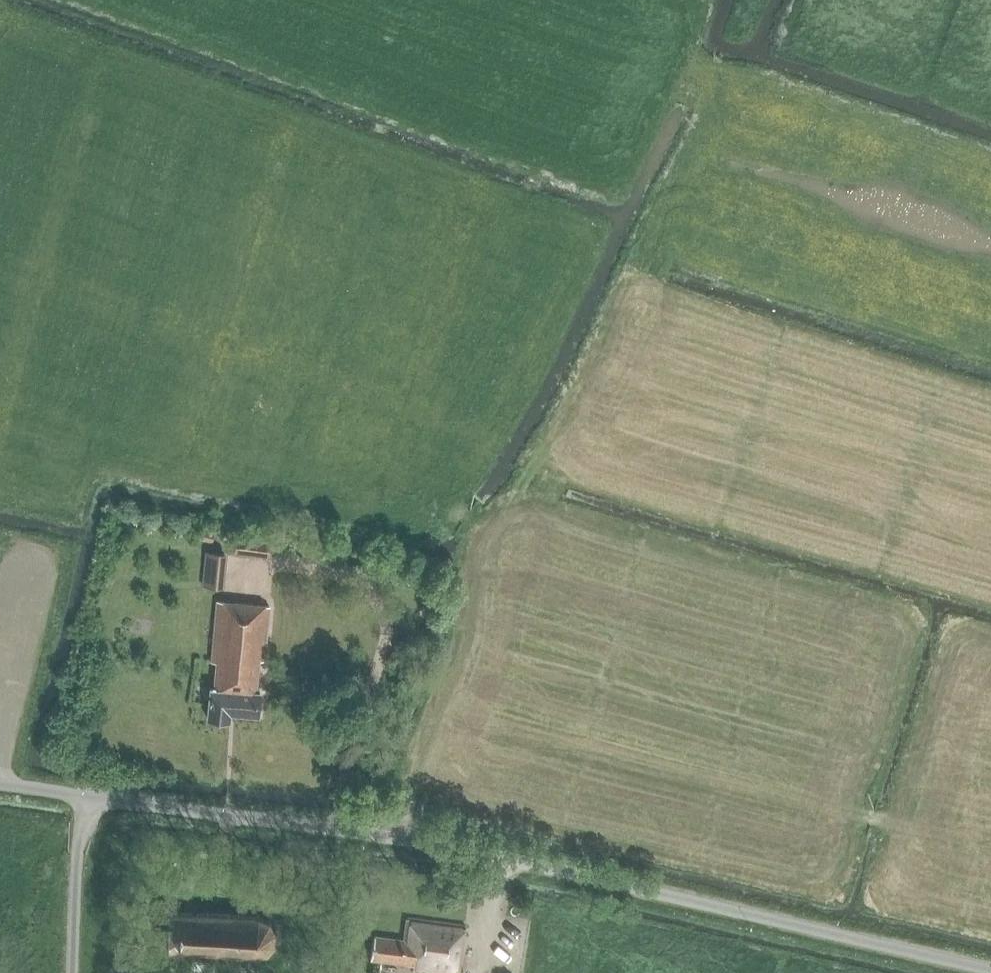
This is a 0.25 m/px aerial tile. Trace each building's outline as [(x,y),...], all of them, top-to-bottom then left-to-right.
[(213,533),(202,531),(200,539),(211,542),(213,533)] [(223,585),(228,551),(209,549),(204,582),(223,585)] [(209,689),(206,718),(228,720),(229,712),(257,715),(259,692),(255,692),(259,653),(266,654),(268,607),(216,602),(209,661),(215,661),(212,689),(209,689)] [(168,914),(167,950),(254,957),(266,953),(274,944),(275,932),(269,922),(257,916),(168,914)] [(370,960),(413,966),(413,970),(434,972),(454,972),(460,927),(406,920),(403,940),(373,936),(370,960)]
